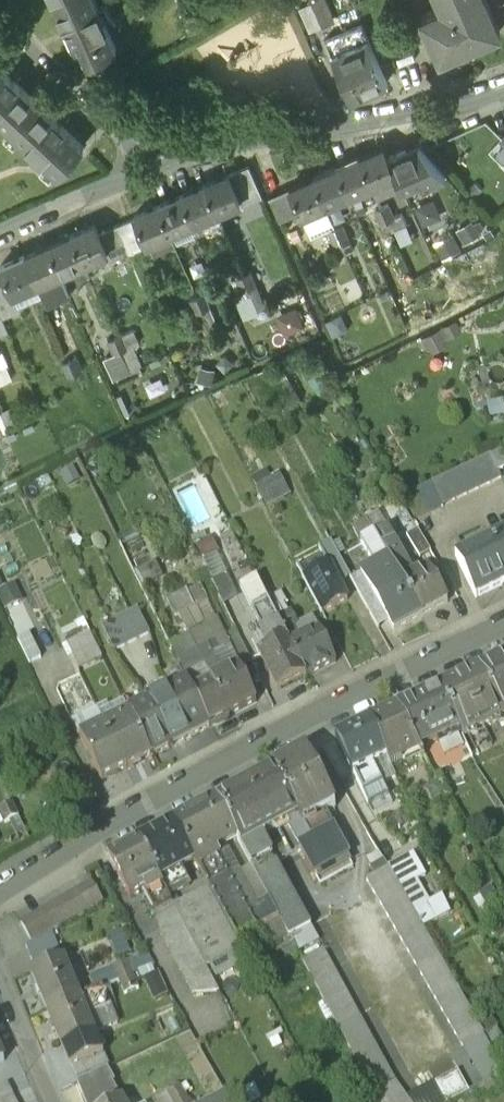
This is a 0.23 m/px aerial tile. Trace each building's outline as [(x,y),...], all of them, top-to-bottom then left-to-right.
[(82,63),(116,48),(95,0),(54,0),(82,63)] [(191,5),(197,19),(211,13),(205,0),(203,0),(191,5)] [(316,32),(341,22),(333,0),(308,0),(304,1),(316,32)] [(442,7),(422,16),(440,58),(500,31),(486,0),(439,0),(442,7)] [(362,23),(326,39),(351,97),(387,82),(362,23)] [(0,68),(0,120),(57,173),(83,145),(0,68)] [(433,132),(419,138),(424,148),(438,142),(433,132)] [(446,175),(418,143),(417,143),(418,144),(388,156),(396,175),(401,186),(419,178),(422,185),(446,175)] [(384,145),(359,156),(359,157),(371,185),(378,199),(399,189),(394,176),(396,175),(388,156),(384,145)] [(359,157),(336,167),(348,195),(371,185),(359,157)] [(248,165),(234,170),(247,202),(261,196),(248,165)] [(336,167),(312,177),(325,205),(348,195),(336,167)] [(240,201),(228,173),(204,184),(216,212),(240,201)] [(312,177),(288,187),(300,215),(325,205),(312,177)] [(204,184),(181,194),(193,222),(216,212),(204,184)] [(288,187),(268,196),(278,220),(292,214),(294,218),(300,215),(288,187)] [(181,194),(158,204),(170,232),(193,222),(181,194)] [(402,213),(394,216),(388,203),(381,206),(387,220),(391,230),(406,224),(402,213)] [(158,204),(134,214),(146,242),(148,241),(153,253),(174,243),(170,232),(158,204)] [(381,206),(374,210),(380,223),(387,220),(381,206)] [(130,218),(117,224),(128,252),(142,246),(130,218)] [(95,224),(71,234),(83,262),(107,252),(95,224)] [(117,224),(103,230),(115,258),(128,252),(117,224)] [(352,249),(341,224),(334,227),(345,252),(352,249)] [(345,252),(334,227),(327,230),(338,256),(345,252)] [(71,234),(48,244),(60,272),(83,262),(71,234)] [(48,244),(24,254),(37,282),(60,272),(48,244)] [(24,254),(1,265),(13,293),(37,282),(24,254)] [(249,271),(242,274),(248,288),(252,296),(259,294),(249,271)] [(242,274),(235,277),(241,291),(248,288),(242,274)] [(0,283),(0,310),(3,316),(16,311),(3,281),(0,283)] [(214,317),(204,293),(197,296),(207,320),(214,317)] [(207,320),(197,296),(190,299),(201,324),(207,322),(207,320)] [(280,312),(289,333),(310,324),(301,303),(280,312)] [(214,317),(207,320),(207,322),(211,330),(218,328),(214,317)] [(435,348),(466,328),(460,319),(429,338),(435,348)] [(122,333),(115,336),(121,350),(128,347),(122,333)] [(114,353),(105,357),(113,377),(129,370),(129,369),(121,350),(115,336),(108,339),(114,353)] [(140,364),(132,345),(128,347),(121,350),(129,369),(140,364)] [(76,356),(69,359),(75,372),(82,369),(76,356)] [(75,372),(69,359),(62,362),(68,375),(75,372)] [(490,455),(429,485),(440,507),(501,478),(490,455)] [(270,504),(296,493),(285,467),(259,478),(270,504)] [(373,516),(364,521),(374,538),(383,533),(373,516)] [(374,538),(364,521),(352,528),(374,569),(377,573),(390,566),(374,538)] [(426,570),(413,577),(387,531),(383,533),(374,538),(390,566),(419,618),(445,603),(426,570)] [(417,531),(407,537),(420,558),(430,552),(417,531)] [(471,550),(472,553),(456,560),(475,599),(503,585),(503,534),(471,550)] [(329,543),(318,549),(329,570),(330,569),(336,581),(336,580),(347,575),(329,543)] [(236,598),(221,568),(228,565),(222,553),(201,563),(211,583),(218,597),(222,605),(236,598)] [(155,566),(138,574),(144,585),(160,578),(155,566)] [(390,566),(377,573),(374,569),(364,574),(376,597),(374,598),(376,602),(393,632),(419,618),(390,566)] [(329,570),(304,583),(321,615),(347,601),(336,580),(336,581),(330,569),(329,570)] [(376,597),(364,574),(351,582),(365,608),(376,602),(374,598),(376,597)] [(256,581),(241,589),(251,610),(267,602),(256,581)] [(211,583),(168,604),(175,618),(218,597),(211,583)] [(267,602),(251,610),(264,634),(267,632),(274,647),(271,649),(269,644),(255,651),(277,693),(306,678),(290,646),(277,621),(267,602)] [(137,611),(102,629),(114,653),(149,635),(137,611)] [(292,614),(277,621),(290,646),(300,641),(295,630),(299,628),(292,614)] [(83,620),(72,625),(75,631),(67,635),(70,643),(90,634),(83,620)] [(300,641),(290,646),(306,678),(334,664),(317,632),(300,641)] [(70,643),(66,645),(72,657),(96,645),(90,634),(70,643)] [(41,658),(29,635),(17,640),(29,664),(41,658)] [(208,648),(197,654),(189,639),(171,648),(186,678),(187,677),(192,687),(194,686),(195,687),(209,680),(212,685),(192,695),(209,728),(256,705),(239,672),(221,681),(218,676),(221,675),(208,648)] [(238,639),(227,644),(238,667),(249,661),(238,639)] [(96,645),(72,657),(78,669),(101,657),(96,645)] [(500,662),(479,672),(503,714),(503,713),(503,670),(500,662)] [(479,672),(439,690),(459,731),(462,737),(503,718),(503,714),(479,672)] [(83,680),(63,691),(74,713),(95,701),(83,680)] [(187,683),(129,713),(151,758),(209,728),(192,695),(187,683)] [(459,731),(439,690),(397,711),(420,750),(459,731)] [(420,750),(397,711),(370,723),(387,759),(387,760),(392,770),(409,762),(410,765),(424,758),(420,750)] [(151,758),(129,713),(104,725),(126,770),(151,758)] [(370,723),(337,738),(362,792),(376,786),(368,769),(387,760),(387,759),(370,723)] [(104,725),(79,738),(101,783),(126,770),(104,725)] [(335,808),(307,754),(274,772),(327,870),(349,858),(325,814),(335,808)] [(274,772),(216,802),(237,842),(251,868),(271,857),(260,838),(287,824),(315,877),(327,870),(274,772)] [(376,786),(362,792),(368,804),(374,801),(385,823),(399,816),(382,783),(376,786)] [(216,802),(174,825),(195,864),(198,869),(218,859),(220,858),(217,852),(237,842),(216,802)] [(0,811),(0,815),(5,825),(18,818),(12,805),(0,811)] [(195,864),(174,825),(139,843),(160,883),(195,864)] [(160,883),(139,843),(108,860),(130,899),(144,891),(157,914),(172,905),(160,883)] [(257,931),(218,859),(198,869),(236,942),(257,931)] [(310,927),(276,862),(255,874),(286,933),(289,938),(310,927)] [(485,1036),(388,868),(365,881),(463,1048),(485,1036)] [(91,885),(21,926),(32,946),(103,905),(91,885)] [(323,951),(302,962),(373,1093),(379,1101),(408,1101),(394,1082),(323,951)] [(63,961),(32,974),(47,1011),(79,998),(63,961)] [(127,962),(113,968),(119,982),(133,976),(127,962)] [(133,976),(119,982),(125,995),(138,990),(133,976)] [(79,998),(47,1011),(71,1069),(103,1056),(87,1019),(111,1009),(103,988),(79,998)] [(103,1056),(71,1069),(77,1083),(108,1069),(108,1068),(103,1056)] [(108,1069),(77,1083),(83,1097),(111,1082),(112,1084),(115,1082),(108,1068),(108,1069)] [(439,1081),(449,1101),(452,1101),(474,1091),(464,1069),(439,1081)] [(83,1097),(85,1101),(122,1101),(112,1084),(111,1082),(83,1097)]
